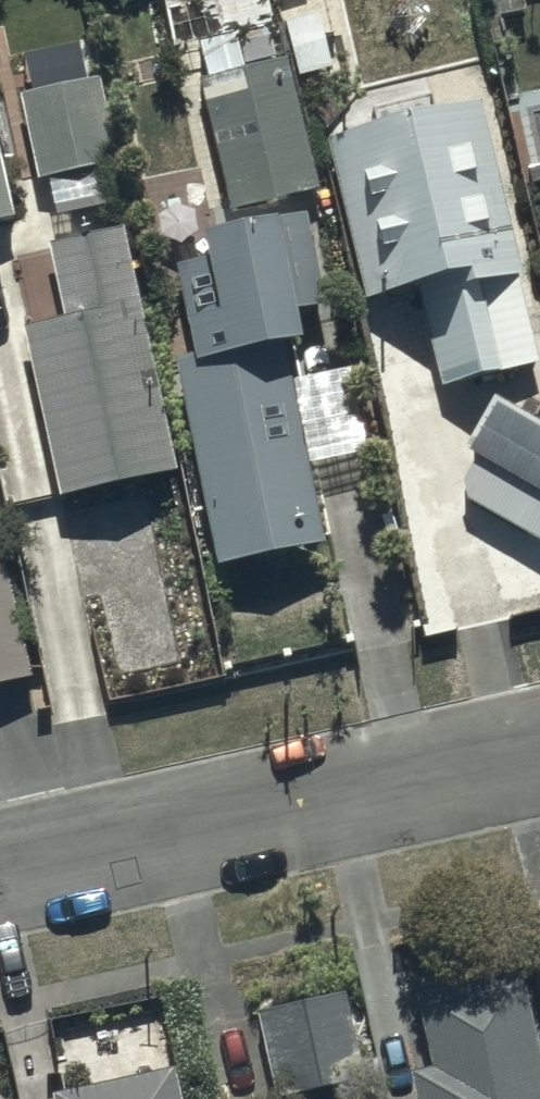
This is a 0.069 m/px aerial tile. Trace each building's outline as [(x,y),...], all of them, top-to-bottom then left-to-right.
[(264,28),(258,0),(154,0),(164,48),(264,28)] [(199,58),(203,76),(192,79),(224,215),(309,195),(278,59),(237,68),(233,50),(199,58)] [(92,65),(8,84),(29,179),(114,160),(92,65)] [(473,102),(322,138),(360,301),(415,288),(438,386),(535,363),(473,102)] [(8,220),(0,180),(0,221),(8,220)] [(191,252),(170,267),(185,355),(169,358),(206,567),(312,548),(276,349),(286,348),(280,314),(322,307),(306,213),(188,234),(191,252)] [(58,319),(15,329),(51,499),(170,474),(118,230),(43,246),(58,319)] [(451,493),(537,545),(539,540),(539,425),(491,396),(459,450),(472,458),(451,493)] [(0,548),(0,688),(29,681),(0,548)] [(403,1074),(409,1098),(539,1098),(539,1084),(517,975),(410,998),(425,1071),(403,1074)] [(345,993),(252,1012),(268,1095),(362,1076),(345,993)] [(172,1070),(46,1097),(47,1098),(178,1098),(172,1070)]
